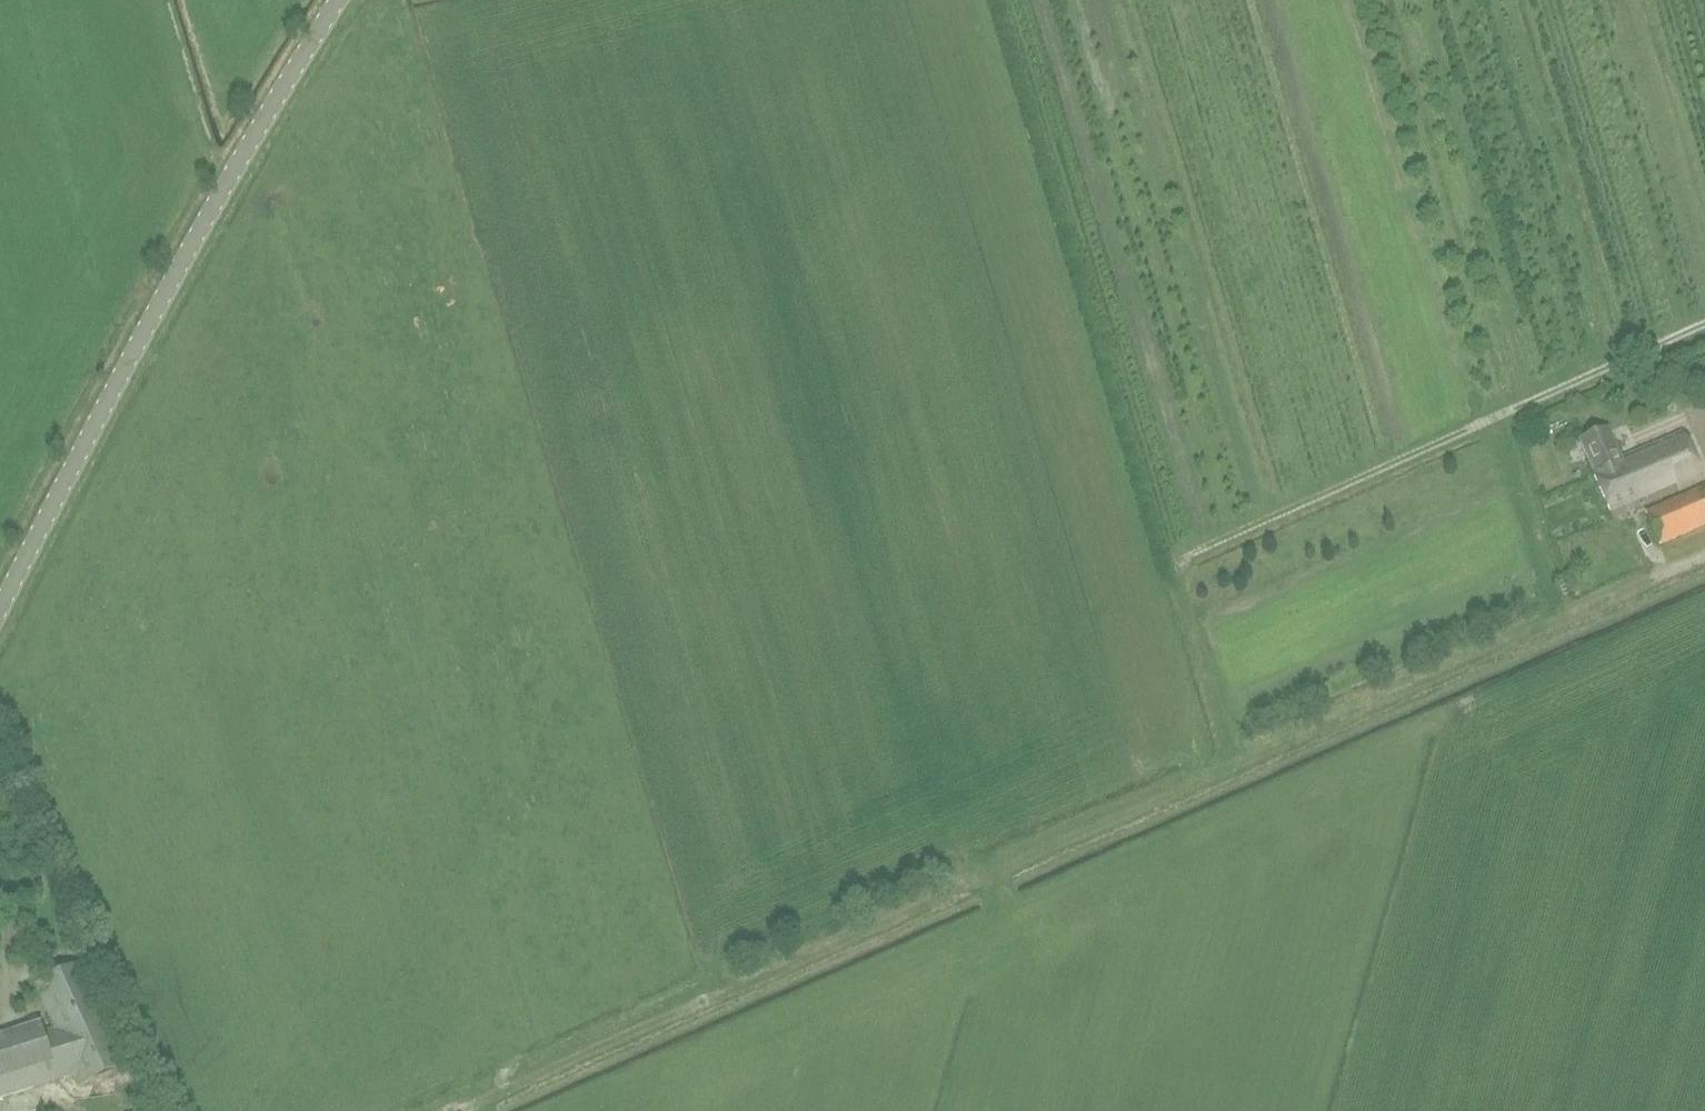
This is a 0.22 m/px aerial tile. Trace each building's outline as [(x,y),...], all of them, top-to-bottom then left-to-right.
[(1608,430),(1581,442),(1614,519),(1704,480),(1683,433),(1621,460),(1608,430)] [(1660,547),(1704,527),(1704,487),(1646,513),(1660,547)] [(76,1074),(82,1086),(131,1064),(85,963),(36,985),(55,1028),(0,1046),(0,1099),(76,1074)]
